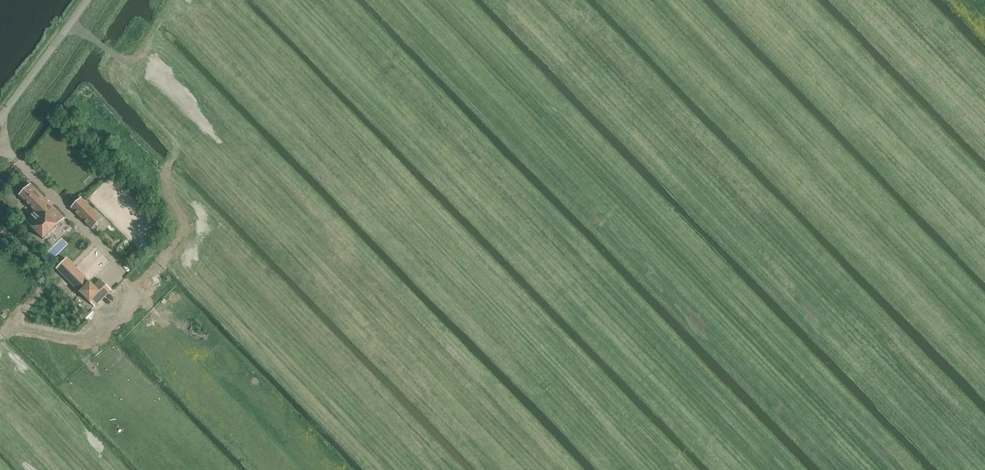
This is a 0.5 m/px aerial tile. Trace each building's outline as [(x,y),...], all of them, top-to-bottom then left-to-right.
[(69,218),(35,184),(24,195),(40,212),(30,222),(48,239),(69,218)] [(81,198),(71,208),(92,229),(102,219),(81,198)] [(66,259),(56,269),(95,307),(112,290),(101,280),(94,286),(90,282),(89,283),(75,270),(76,268),(66,259)]
